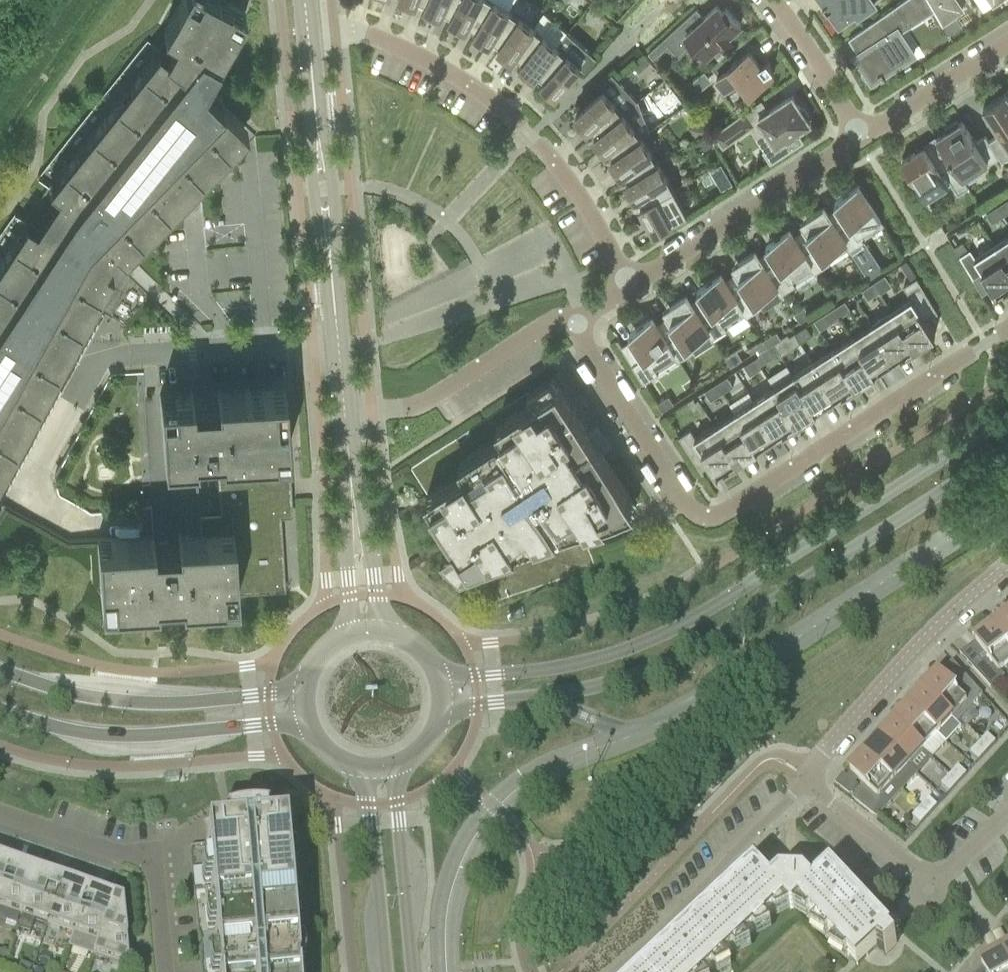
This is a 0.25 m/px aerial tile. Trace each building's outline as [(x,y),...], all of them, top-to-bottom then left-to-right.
[(245,13),(222,0),(181,0),(164,32),(175,39),(168,52),(158,49),(147,40),(37,177),(48,187),(40,199),(28,192),(22,200),(34,208),(26,220),(14,213),(0,234),(0,470),(112,269),(104,264),(115,245),(125,254),(247,128),(204,87),(245,13)] [(448,0),(417,0),(442,12),(448,0)] [(442,12),(466,25),(479,0),(448,0),(442,12)] [(466,25),(490,40),(509,8),(496,0),(479,0),(466,25)] [(829,4),(822,8),(827,15),(830,13),(839,26),(856,14),(858,18),(874,6),(869,0),(826,0),(829,4)] [(934,11),(928,0),(905,0),(849,39),(849,40),(852,38),(862,52),(855,56),(864,69),(862,71),(862,74),(863,77),(865,79),(867,80),(870,79),(872,82),(879,77),(881,80),(885,77),(884,74),(906,60),(900,33),(934,11)] [(934,11),(942,24),(962,9),(956,0),(928,0),(934,11)] [(726,8),(722,12),(716,6),(704,17),(697,9),(648,52),(655,60),(672,44),(680,53),(692,41),(694,44),(696,43),(707,55),(741,24),(726,8)] [(534,25),(510,9),(509,8),(490,40),(513,56),(534,25)] [(558,44),(535,26),(534,25),(513,56),(535,73),(558,44)] [(581,65),(558,45),(558,44),(535,73),(559,95),(565,88),(562,85),(581,65)] [(756,64),(758,63),(749,52),(739,60),(738,59),(730,64),(731,66),(716,77),(724,87),(721,90),(732,105),(739,100),(740,100),(743,98),(743,97),(749,93),(750,94),(773,75),(770,71),(773,69),(767,61),(759,67),(756,64)] [(624,112),(624,111),(604,88),(583,106),(580,103),(573,109),(576,113),(588,126),(595,134),(624,112)] [(1007,92),(1000,97),(1000,96),(989,103),(990,104),(983,108),(1000,134),(989,141),(999,157),(1002,162),(1007,158),(1007,94),(1007,92)] [(804,109),(800,107),(792,95),(758,117),(776,143),(764,151),(771,162),(803,141),(796,131),(810,122),(808,120),(809,116),(804,109)] [(723,148),(758,124),(748,110),(713,134),(723,148)] [(643,136),(642,135),(624,112),(595,134),(606,148),(612,156),(643,136)] [(693,124),(692,133),(695,138),(705,131),(699,121),(693,124)] [(962,122),(959,124),(957,121),(944,129),(946,132),(937,138),(962,178),(987,162),(988,165),(999,157),(989,141),(985,136),(975,142),(962,122)] [(659,161),(659,160),(643,136),(612,156),(627,179),(659,161)] [(924,146),(902,161),(919,188),(926,199),(951,184),(958,195),(969,188),(962,178),(937,138),(936,139),(945,154),(934,162),(924,146)] [(674,187),(674,186),(659,161),(627,179),(641,204),(674,187)] [(721,163),(710,169),(714,176),(725,170),(721,163)] [(883,228),(885,227),(858,184),(841,195),(845,202),(828,213),(823,206),(823,207),(850,249),(865,240),(860,233),(879,221),(883,228)] [(688,212),(687,211),(674,187),(641,204),(655,229),(688,212)] [(1007,213),(1007,199),(997,206),(1003,216),(1007,213)] [(992,223),(1003,216),(997,206),(986,213),(992,223)] [(849,250),(850,249),(823,207),(801,221),(805,228),(793,235),(789,228),(788,229),(816,271),(830,262),(826,255),(845,243),(849,250)] [(815,272),(816,271),(788,229),(766,243),(771,250),(759,257),(755,250),(754,251),(782,293),(796,284),(792,277),(811,265),(815,272)] [(995,245),(1007,266),(1007,237),(995,245)] [(962,242),(954,247),(959,256),(968,251),(962,242)] [(1007,287),(1007,266),(995,245),(975,258),(970,249),(968,251),(959,256),(982,294),(988,290),(987,289),(992,286),(997,294),(1007,287)] [(781,294),(782,293),(754,251),(732,265),(736,272),(725,279),(721,273),(720,273),(747,315),(762,306),(757,299),(776,287),(781,294)] [(868,275),(871,274),(869,259),(858,260),(868,275)] [(906,261),(900,265),(911,282),(917,278),(906,261)] [(746,316),(747,315),(720,273),(698,287),(702,294),(691,301),(686,295),(713,337),(727,328),(723,322),(742,309),(746,316)] [(936,312),(937,311),(917,278),(911,282),(903,287),(911,299),(891,311),(915,347),(935,334),(924,317),(935,311),(936,312)] [(868,299),(879,292),(873,282),(862,290),(868,299)] [(845,293),(840,284),(829,292),(834,300),(845,293)] [(712,338),(713,337),(686,295),(663,309),(668,316),(656,323),(652,317),(651,317),(679,360),(693,350),(689,344),(708,331),(712,338)] [(840,317),(851,310),(845,301),(834,308),(840,317)] [(800,322),(810,316),(805,307),(794,314),(800,322)] [(828,325),(840,317),(834,308),(822,315),(828,325)] [(895,360),(915,347),(891,311),(872,324),(895,360)] [(678,360),(679,360),(651,317),(629,331),(633,338),(622,345),(618,339),(616,339),(644,382),(659,373),(654,366),(673,354),(678,360)] [(875,373),(895,360),(872,324),(852,337),(875,373)] [(801,343),(812,335),(806,326),(794,333),(801,343)] [(768,347),(773,343),(781,338),(777,332),(764,340),(765,342),(768,347)] [(781,355),(795,346),(787,334),(781,338),(773,343),(780,352),(781,355)] [(856,385),(875,373),(852,337),(833,349),(856,385)] [(767,347),(762,351),(768,360),(780,352),(773,343),(768,347),(767,347)] [(836,398),(856,385),(833,349),(813,362),(836,398)] [(737,351),(725,358),(731,367),(742,359),(741,357),(737,351)] [(761,368),(760,366),(755,358),(744,366),(750,375),(761,368)] [(816,411),(836,398),(813,362),(793,375),(816,411)] [(797,423),(816,411),(793,375),(774,387),(797,423)] [(722,393),(733,386),(727,376),(716,384),(722,393)] [(595,443),(589,435),(552,377),(527,393),(533,402),(497,425),(504,435),(529,473),(523,477),(498,439),(499,438),(498,437),(460,462),(466,471),(426,496),(454,539),(444,545),(444,546),(464,565),(636,507),(601,452),(613,445),(607,435),(595,443)] [(711,400),(722,393),(716,384),(705,391),(711,400)] [(281,516),(293,515),(285,387),(160,395),(163,457),(196,455),(196,448),(220,447),(221,470),(217,471),(220,514),(224,514),(225,531),(177,534),(178,540),(154,542),(153,535),(97,539),(101,601),(157,597),(156,591),(180,589),(181,596),(285,589),(281,516)] [(777,436),(797,423),(774,387),(754,400),(777,436)] [(662,411),(674,404),(669,396),(657,403),(662,411)] [(757,449),(777,436),(754,400),(734,413),(757,449)] [(738,461),(757,449),(734,413),(715,425),(738,461)] [(718,474),(738,461),(715,425),(695,438),(690,430),(679,437),(701,472),(702,471),(701,470),(711,464),(718,474)] [(993,630),(1007,650),(1007,619),(993,630)] [(1007,667),(1007,650),(993,630),(975,644),(987,660),(973,671),(990,690),(1000,681),(996,676),(1007,667)] [(938,678),(923,694),(951,720),(960,728),(964,731),(978,716),(970,709),(981,697),(982,696),(966,678),(953,691),(938,678)] [(937,736),(951,720),(923,694),(909,710),(937,736)] [(922,752),(937,736),(909,710),(894,726),(922,752)] [(908,768),(908,767),(922,752),(894,726),(879,742),(908,768)] [(987,752),(995,743),(987,736),(979,745),(987,752)] [(908,767),(908,768),(879,742),(865,758),(903,792),(918,776),(908,767)] [(978,762),(987,752),(979,745),(970,754),(978,762)] [(865,758),(850,774),(860,784),(865,788),(862,791),(854,801),(873,816),(878,820),(878,819),(903,792),(865,758)] [(966,775),(965,774),(958,768),(950,777),(958,784),(966,775)] [(949,794),(958,784),(950,777),(941,786),(949,794)] [(937,807),(936,806),(929,800),(920,809),(928,816),(937,807)] [(920,825),(928,816),(920,809),(912,818),(920,825)] [(189,852),(194,907),(200,971),(304,971),(292,842),(291,842),(291,841),(290,840),(289,839),(288,839),(283,839),(263,841),(263,836),(264,834),(261,833),(255,833),(249,832),(249,816),(241,816),(234,817),(231,818),(227,819),(220,821),(213,823),(207,827),(211,834),(216,833),(217,839),(217,845),(205,847),(191,848),(190,849),(189,850),(189,851),(189,852)] [(9,867),(0,864),(0,894),(9,867)] [(35,876),(9,867),(0,894),(0,911),(21,918),(35,876)] [(782,872),(781,872),(780,882),(772,890),(756,872),(693,930),(696,934),(688,942),(685,938),(673,949),(676,953),(667,960),(665,957),(653,968),(656,971),(655,971),(713,971),(714,971),(723,971),(732,967),(725,961),(785,904),(799,905),(839,947),(857,966),(877,948),(885,953),(885,954),(886,955),(896,944),(831,874),(813,891),(806,883),(806,873),(805,872),(805,876),(782,875),(782,872)] [(46,926),(61,885),(35,876),(21,918),(46,926)] [(72,935),(87,894),(61,885),(46,926),(72,935)] [(93,958),(112,903),(87,894),(72,935),(97,944),(92,958),(93,958)] [(128,970),(122,906),(112,903),(93,958),(127,970),(128,970)] [(1002,954),(993,959),(988,962),(989,966),(985,970),(984,971),(985,971),(1007,971),(1007,965),(1002,954)]
